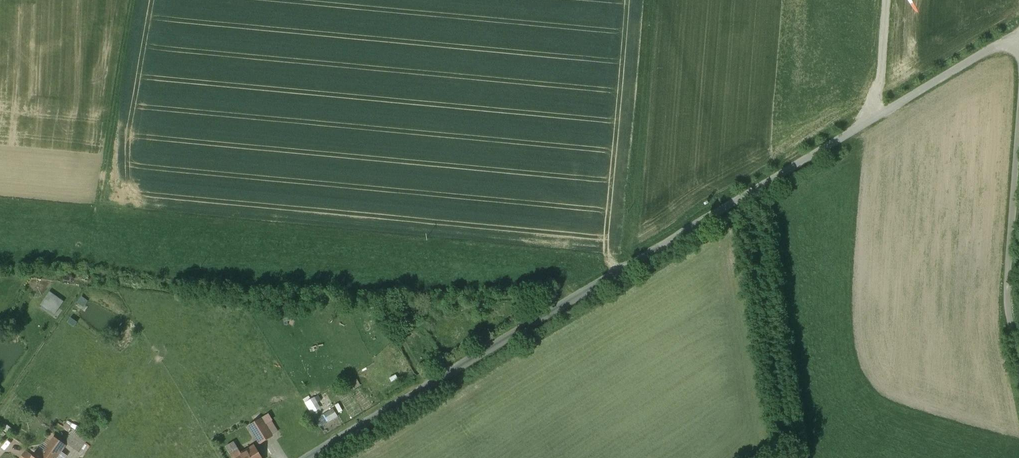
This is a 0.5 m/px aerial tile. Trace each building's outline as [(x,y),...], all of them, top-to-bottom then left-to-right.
[(314,399),(306,403),(313,414),(321,410),(314,399)] [(333,409),(325,415),(329,422),(338,416),(337,415),(333,409)] [(329,422),(325,415),(319,418),(323,425),(329,422)] [(265,425),(262,419),(250,427),(260,444),(272,436),(265,425)] [(265,425),(272,436),(279,432),(272,421),(265,425)] [(86,443),(72,434),(65,443),(79,453),(86,443)] [(43,454),(38,450),(33,457),(57,457),(65,446),(54,438),(43,454)] [(227,447),(232,455),(239,451),(234,442),(227,447)] [(241,455),(239,451),(232,455),(233,457),(261,457),(254,447),(241,455)]
